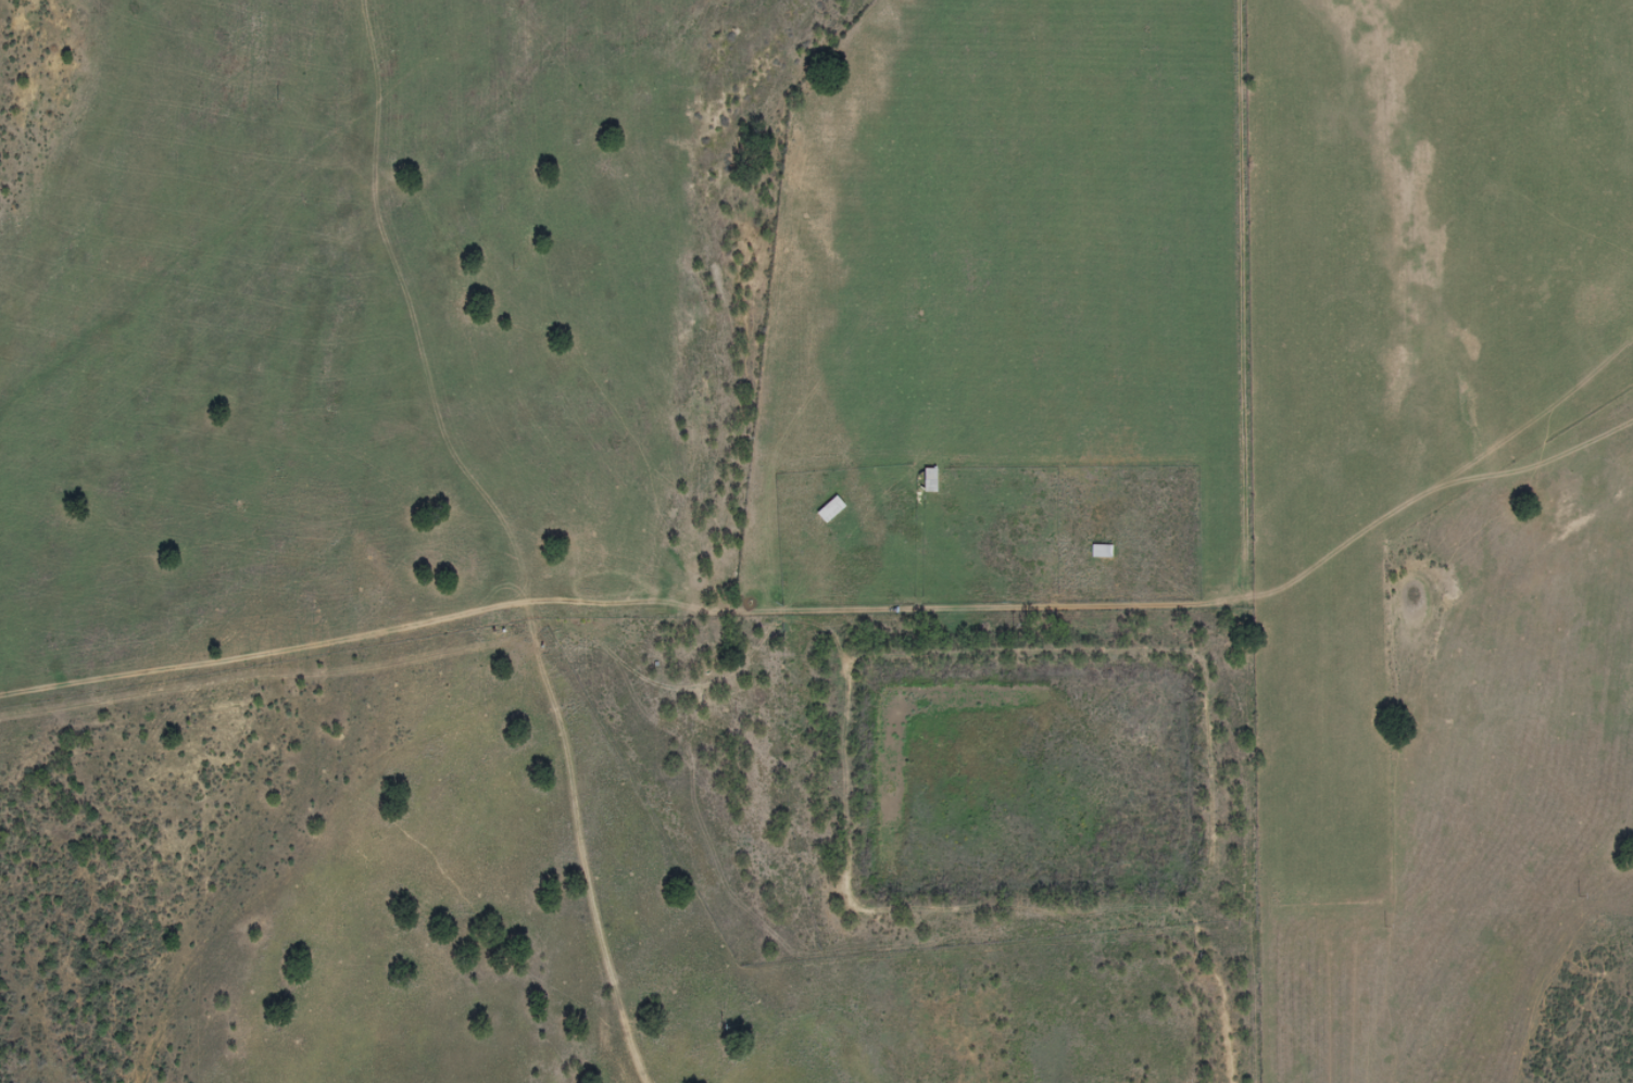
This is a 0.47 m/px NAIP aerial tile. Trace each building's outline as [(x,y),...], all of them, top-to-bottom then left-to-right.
[(920,469),(920,494),(933,494),(933,469),(920,469)] [(812,515),(822,526),(842,508),(833,497),(812,515)] [(1089,559),(1109,559),(1109,544),(1089,544),(1089,559)]
